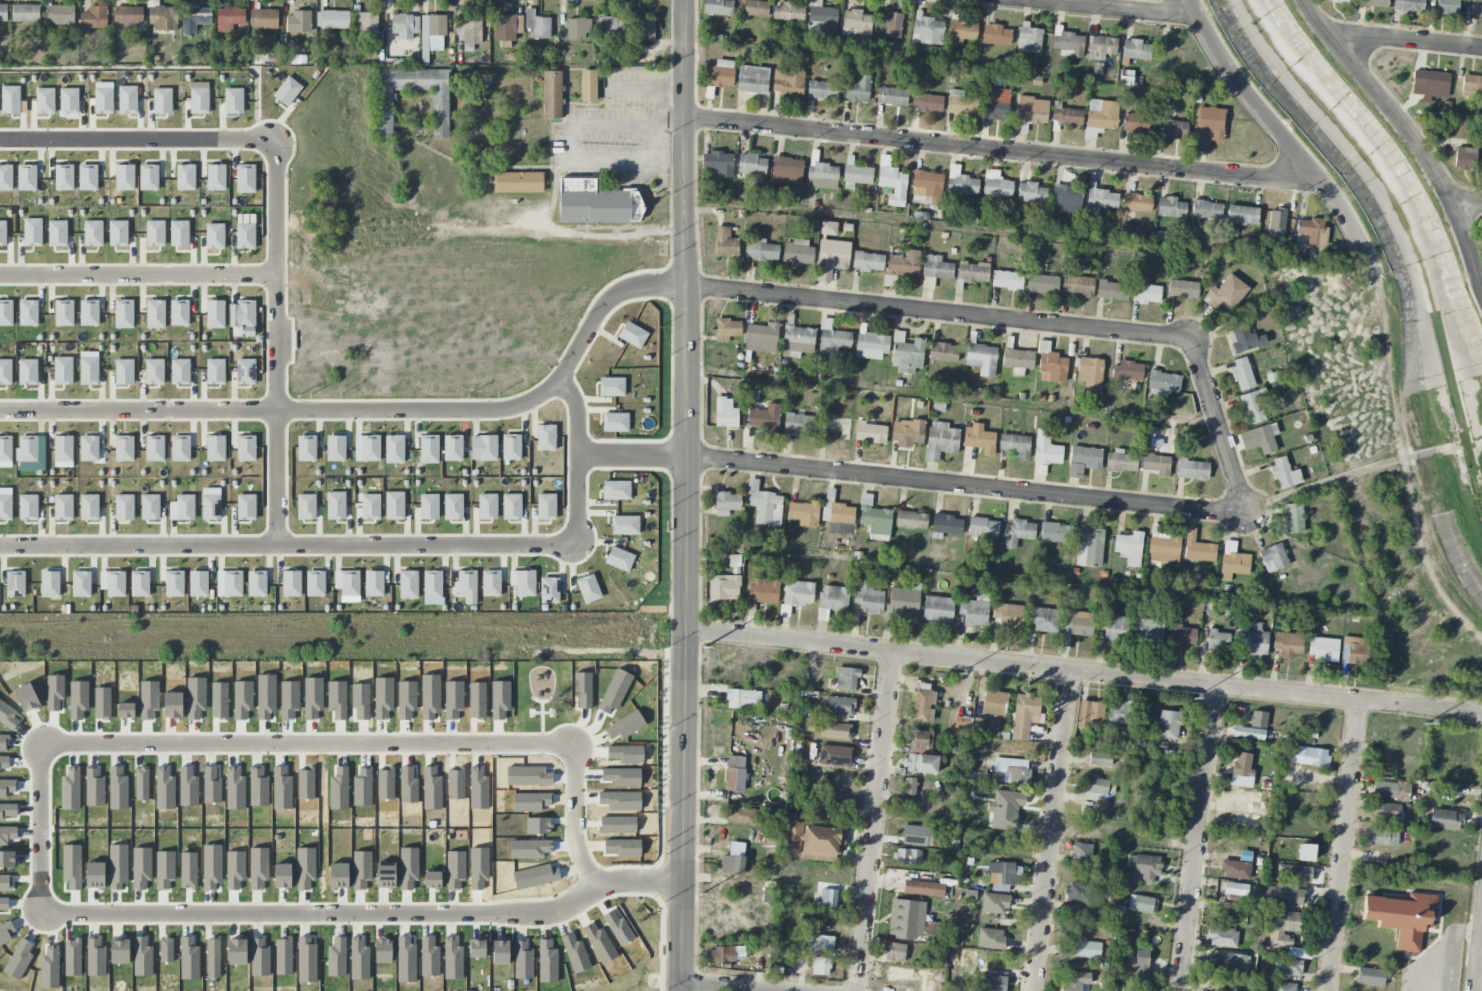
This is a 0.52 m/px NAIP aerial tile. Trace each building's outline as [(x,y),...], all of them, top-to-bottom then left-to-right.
[(177,31),(176,7),(158,7),(158,0),(149,0),(149,31),(177,31)] [(703,15),(732,16),(733,1),(723,0),(704,0),(703,15)] [(755,0),(739,0),(738,16),(767,17),(768,1),(755,0)] [(807,36),(836,37),(837,8),(821,8),(821,0),(808,0),(807,36)] [(1393,13),(1424,14),(1424,0),(1394,0),(1393,13)] [(1436,13),(1457,15),(1459,0),(1437,0),(1436,13)] [(1471,16),(1481,17),(1481,1),(1480,1),(1480,0),(1472,0),(1471,16)] [(779,7),(773,7),(772,21),(803,22),(804,5),(780,3),(779,7)] [(11,22),(40,23),(40,5),(12,4),(11,22)] [(74,6),(46,6),(45,25),(74,25),(74,6)] [(143,7),(114,7),(114,24),(142,25),(143,7)] [(211,8),(182,7),(181,36),(195,36),(196,25),(210,25),(211,8)] [(107,29),(107,8),(82,8),(82,28),(107,29)] [(244,25),(245,8),(216,8),(216,33),(233,33),(233,25),(244,25)] [(525,29),(532,29),(532,38),(550,39),(550,18),(534,17),(534,9),(525,9),(525,29)] [(278,10),(250,10),(250,29),(277,29),(278,10)] [(843,10),(842,35),(856,35),(856,41),(870,41),(871,15),(862,15),(862,10),(843,10)] [(911,42),(942,45),(944,20),(921,18),(921,11),(914,10),(911,42)] [(349,11),(317,11),(316,28),(348,29),(349,11)] [(310,12),(286,13),(286,33),(310,32),(310,12)] [(378,12),(352,12),(351,35),(377,35),(378,12)] [(900,38),(901,14),(883,13),(882,37),(900,38)] [(522,34),(523,15),(494,14),(494,41),(515,41),(515,34),(522,34)] [(391,33),(398,34),(398,40),(412,41),(412,34),(419,34),(419,16),(391,15),(391,33)] [(444,51),(445,16),(421,15),(420,55),(427,55),(427,51),(444,51)] [(621,18),(598,17),(598,36),(621,36),(621,18)] [(481,18),(463,18),(463,44),(481,44),(481,18)] [(588,40),(589,19),(566,19),(566,40),(588,40)] [(654,20),(629,20),(628,40),(654,41),(654,20)] [(961,47),(962,40),(976,41),(978,23),(949,20),(947,45),(961,47)] [(1028,29),(1028,22),(1018,22),(1017,52),(1040,53),(1041,29),(1028,29)] [(983,24),(981,43),(1010,47),(1012,30),(1002,29),(1003,26),(983,24)] [(1059,56),(1082,59),(1084,35),(1060,33),(1061,26),(1054,26),(1051,49),(1059,50),(1059,56)] [(1087,60),(1104,61),(1104,55),(1116,55),(1116,38),(1088,37),(1087,60)] [(1142,41),(1123,39),(1121,58),(1150,60),(1151,45),(1142,44),(1142,41)] [(707,86),(733,87),(734,61),(716,60),(715,66),(708,66),(707,86)] [(737,92),(767,94),(769,68),(738,66),(737,92)] [(804,73),(774,69),(771,94),(802,98),(804,73)] [(376,137),(376,70),(449,70),(449,137),(433,137),(433,90),(392,90),(392,137),(376,137)] [(542,121),(542,70),(562,70),(562,121),(542,121)] [(581,100),(581,70),(597,70),(597,100),(581,100)] [(1448,98),(1449,73),(1413,71),(1412,96),(1448,98)] [(1463,74),(1461,89),(1481,92),(1481,77),(1463,74)] [(844,81),(842,100),(867,104),(870,77),(857,75),(856,83),(844,81)] [(288,76),(272,96),(287,107),(303,87),(288,76)] [(837,100),(838,83),(808,82),(807,99),(837,100)] [(1010,90),(986,87),(982,118),(1007,121),(1010,90)] [(877,106),(906,107),(907,89),(878,88),(877,106)] [(224,89),(224,114),(243,114),(243,89),(224,89)] [(945,112),(976,116),(978,100),(963,98),(964,91),(948,89),(945,112)] [(941,114),(943,97),(913,93),(911,110),(941,114)] [(1047,124),(1048,99),(1017,98),(1016,123),(1047,124)] [(1086,126),(1115,131),(1119,103),(1089,99),(1086,126)] [(1059,109),(1060,101),(1053,101),(1051,124),(1081,126),(1082,110),(1059,109)] [(1194,151),(1207,152),(1207,141),(1223,141),(1224,108),(1196,107),(1194,151)] [(1122,133),(1147,135),(1148,115),(1123,113),(1122,133)] [(1188,123),(1158,118),(1155,135),(1185,140),(1188,123)] [(1476,148),(1455,147),(1454,170),(1475,170),(1476,148)] [(703,153),(702,170),(717,170),(717,178),(733,178),(733,153),(703,153)] [(739,153),(737,173),(765,176),(767,159),(757,158),(757,155),(739,153)] [(803,159),(773,157),(771,184),(802,185),(803,159)] [(838,165),(809,164),(808,188),(837,190),(838,165)] [(870,186),(873,169),(844,164),(842,181),(870,186)] [(236,165),(236,193),(254,193),(255,165),(236,165)] [(906,173),(897,173),(897,168),(878,167),(877,187),(889,188),(888,206),(904,207),(906,173)] [(1013,181),(999,180),(999,171),(984,170),(983,196),(1012,198),(1013,181)] [(944,174),(914,171),(911,198),(929,200),(929,198),(941,199),(944,174)] [(494,192),(494,173),(544,173),(544,192),(494,192)] [(979,175),(948,174),(947,193),(978,194),(979,175)] [(561,178),(561,222),(641,222),(646,208),(638,192),(597,192),(596,177),(561,178)] [(1045,204),(1047,188),(1037,187),(1037,183),(1019,181),(1017,201),(1045,204)] [(1094,190),(1095,182),(1089,182),(1087,209),(1096,210),(1097,208),(1117,210),(1119,193),(1094,190)] [(1051,212),(1081,213),(1081,187),(1052,186),(1051,212)] [(1151,212),(1152,195),(1123,194),(1122,211),(1151,212)] [(1158,197),(1157,217),(1185,218),(1186,203),(1176,202),(1176,197),(1158,197)] [(1191,218),(1221,219),(1222,202),(1192,201),(1191,218)] [(1257,226),(1259,208),(1228,205),(1226,223),(1257,226)] [(1268,238),(1284,239),(1285,211),(1269,210),(1268,238)] [(1307,245),(1326,246),(1328,228),(1323,227),(1323,221),(1297,218),(1295,235),(1308,236),(1307,245)] [(820,235),(836,236),(837,223),(821,221),(820,235)] [(236,224),(236,249),(254,249),(254,224),(236,224)] [(715,257),(738,257),(738,239),(730,239),(730,227),(716,227),(715,257)] [(779,245),(765,244),(765,240),(747,238),(745,259),(777,262),(779,245)] [(783,263),(813,264),(814,247),(807,247),(808,241),(784,240),(783,263)] [(823,268),(847,270),(850,243),(819,240),(817,263),(824,264),(823,268)] [(918,276),(920,251),(905,250),(905,256),(887,255),(887,275),(918,276)] [(882,272),(884,255),(853,252),(851,269),(882,272)] [(941,256),(923,255),(922,277),(952,279),(953,263),(941,263),(941,256)] [(988,283),(989,263),(958,262),(957,282),(988,283)] [(1022,290),(1023,273),(992,272),(992,289),(1022,290)] [(1248,287),(1228,274),(1218,290),(1211,286),(1203,299),(1230,316),(1248,287)] [(1027,293),(1057,294),(1058,276),(1028,275),(1027,293)] [(1061,293),(1092,297),(1094,279),(1064,275),(1061,293)] [(1197,300),(1199,283),(1168,279),(1166,296),(1197,300)] [(1129,285),(1098,281),(1095,298),(1126,302),(1129,285)] [(1160,285),(1133,285),(1132,303),(1160,303),(1160,285)] [(236,300),(236,328),(255,328),(255,301),(236,300)] [(831,330),(832,319),(822,318),(817,353),(837,356),(837,348),(850,349),(852,333),(831,330)] [(741,337),(740,320),(715,320),(716,343),(728,342),(728,337),(741,337)] [(626,321),(617,337),(639,350),(648,333),(626,321)] [(744,350),(775,354),(778,324),(766,322),(766,327),(747,325),(744,350)] [(1267,346),(1263,333),(1251,336),(1247,322),(1230,326),(1232,335),(1229,336),(1233,354),(1267,346)] [(800,353),(813,354),(815,328),(784,327),(782,357),(799,358),(800,353)] [(922,369),(924,339),(913,338),(912,344),(903,343),(904,331),(893,331),(890,371),(913,373),(914,368),(922,369)] [(888,336),(857,332),(854,357),(885,361),(888,336)] [(1067,359),(1057,358),(1058,353),(1049,352),(1050,342),(1040,341),(1037,381),(1065,383),(1067,359)] [(957,362),(958,345),(929,343),(929,361),(957,362)] [(996,346),(966,345),(965,366),(979,366),(979,377),(995,378),(996,346)] [(1012,367),(1011,375),(1023,376),(1024,369),(1033,369),(1034,351),(1003,349),(1002,367),(1012,367)] [(53,357),(53,385),(72,385),(72,357),(53,357)] [(80,357),(79,385),(98,385),(98,357),(80,357)] [(1234,367),(1232,367),(1236,391),(1253,388),(1247,357),(1232,360),(1234,367)] [(1077,381),(1085,382),(1084,393),(1101,394),(1102,359),(1078,358),(1077,381)] [(18,359),(18,385),(37,385),(37,360),(18,359)] [(206,359),(206,385),(224,385),(224,360),(206,359)] [(236,359),(236,385),(255,385),(255,359),(236,359)] [(11,385),(11,360),(0,360),(0,385),(11,385)] [(115,360),(115,385),(133,385),(133,360),(115,360)] [(145,360),(145,385),(163,385),(163,360),(145,360)] [(171,360),(171,384),(189,385),(189,360),(171,360)] [(1143,364),(1113,362),(1112,379),(1142,381),(1143,364)] [(1147,389),(1178,394),(1181,376),(1150,371),(1147,389)] [(599,378),(599,397),(624,397),(624,378),(599,378)] [(1240,395),(1246,425),(1264,421),(1260,399),(1267,398),(1265,389),(1240,395)] [(738,427),(738,409),(732,409),(731,398),(715,398),(715,427),(738,427)] [(766,410),(748,409),(748,427),(766,428),(766,433),(778,433),(780,404),(766,404),(766,410)] [(602,413),(602,432),(628,432),(628,413),(602,413)] [(814,436),(816,416),(784,414),(783,434),(814,436)] [(892,422),(891,445),(912,446),(912,444),(923,444),(924,421),(911,420),(910,422),(892,422)] [(956,454),(959,430),(947,428),(948,423),(930,421),(924,462),(938,464),(940,452),(956,454)] [(886,425),(855,423),(855,443),(885,444),(886,425)] [(1277,451),(1272,436),(1278,434),(1274,423),(1238,434),(1244,451),(1259,446),(1262,456),(1277,451)] [(536,425),(536,451),(555,451),(555,425),(536,425)] [(994,433),(982,432),(982,425),(964,425),(963,447),(982,448),(981,455),(993,456),(994,433)] [(1061,464),(1062,446),(1047,446),(1048,430),(1036,429),(1033,474),(1045,475),(1046,463),(1061,464)] [(443,435),(443,461),(462,461),(462,436),(443,435)] [(471,437),(471,460),(478,460),(478,461),(496,461),(496,436),(478,435),(478,437),(471,437)] [(502,435),(502,461),(521,461),(521,435),(502,435)] [(1029,436),(999,435),(999,451),(1017,452),(1017,459),(1029,459),(1029,436)] [(11,462),(11,436),(0,437),(0,462),(11,462)] [(19,436),(19,462),(37,462),(37,436),(19,436)] [(54,436),(54,462),(72,462),(72,436),(54,436)] [(79,436),(79,462),(98,462),(98,436),(79,436)] [(115,436),(115,461),(133,461),(133,436),(115,436)] [(145,436),(145,461),(164,461),(163,436),(145,436)] [(171,436),(171,461),(190,461),(189,436),(171,436)] [(206,436),(206,461),(225,461),(225,436),(206,436)] [(237,436),(236,461),(255,461),(255,436),(237,436)] [(297,436),(297,461),(315,461),(315,436),(297,436)] [(326,436),(326,461),(345,461),(345,436),(326,436)] [(361,436),(361,461),(379,461),(379,436),(361,436)] [(385,436),(385,464),(404,464),(404,436),(385,436)] [(420,436),(419,464),(438,464),(438,436),(420,436)] [(1101,469),(1101,448),(1070,447),(1069,475),(1079,475),(1079,469),(1101,469)] [(1106,450),(1105,471),(1136,473),(1137,455),(1123,455),(1123,451),(1106,450)] [(1170,455),(1142,454),(1142,470),(1158,471),(1157,476),(1169,477),(1170,455)] [(1298,469),(1290,472),(1284,456),(1269,460),(1278,490),(1302,483),(1298,469)] [(1208,461),(1177,461),(1177,479),(1208,479),(1208,461)] [(602,481),(602,500),(630,500),(630,481),(602,481)] [(748,507),(755,507),(755,525),(780,526),(782,495),(757,493),(758,484),(749,484),(748,507)] [(833,489),(826,488),(825,508),(832,508),(833,489)] [(327,492),(326,520),(345,520),(345,492),(327,492)] [(385,492),(385,520),(403,520),(403,492),(385,492)] [(741,510),(741,493),(715,493),(715,517),(728,517),(728,511),(741,510)] [(237,494),(237,520),(255,520),(255,494),(237,494)] [(361,494),(361,520),(379,520),(380,494),(361,494)] [(420,494),(419,520),(438,520),(438,495),(420,494)] [(443,494),(443,520),(462,520),(462,494),(443,494)] [(478,494),(478,520),(497,520),(497,494),(478,494)] [(502,494),(502,520),(521,520),(521,494),(502,494)] [(537,494),(537,520),(555,520),(555,494),(537,494)] [(869,540),(890,541),(891,510),(871,509),(872,494),(860,494),(859,526),(869,526),(869,540)] [(11,520),(11,495),(0,495),(0,520),(11,520)] [(19,495),(19,520),(37,520),(37,495),(19,495)] [(53,495),(54,521),(72,520),(72,495),(53,495)] [(80,495),(80,520),(98,520),(98,495),(80,495)] [(115,495),(115,520),(133,520),(133,495),(115,495)] [(141,495),(140,520),(159,520),(159,495),(141,495)] [(201,495),(201,520),(220,520),(220,495),(201,495)] [(297,495),(297,520),(315,520),(315,495),(297,495)] [(176,496),(176,520),(194,520),(194,496),(176,496)] [(786,520),(798,521),(798,526),(817,528),(818,504),(788,502),(786,520)] [(1288,534),(1304,532),(1301,503),(1284,505),(1288,534)] [(853,524),(854,506),(830,505),(829,523),(853,524)] [(895,528),(926,530),(927,513),(896,512),(895,528)] [(930,538),(941,540),(941,533),(961,535),(963,520),(953,519),(953,516),(933,514),(930,538)] [(611,517),(611,535),(639,535),(639,517),(611,517)] [(967,535),(997,538),(998,521),(969,518),(967,535)] [(1017,539),(1034,540),(1035,522),(1006,519),(1003,549),(1016,550),(1017,539)] [(1072,526),(1041,523),(1040,541),(1071,544),(1072,526)] [(1102,566),(1103,529),(1078,528),(1077,565),(1102,566)] [(1194,543),(1195,528),(1185,528),(1184,560),(1215,562),(1216,544),(1194,543)] [(1116,535),(1115,558),(1126,558),(1126,567),(1140,568),(1142,532),(1131,531),(1131,536),(1116,535)] [(1177,565),(1181,537),(1151,533),(1147,561),(1177,565)] [(1266,574),(1289,566),(1280,543),(1258,551),(1266,574)] [(612,546),(604,563),(627,573),(635,556),(612,546)] [(1249,575),(1250,555),(1221,553),(1220,581),(1231,582),(1231,574),(1249,575)] [(739,574),(739,556),(730,555),(730,574),(739,574)] [(72,571),(72,597),(90,597),(91,572),(72,571)] [(130,571),(130,597),(149,597),(149,571),(130,571)] [(165,571),(165,597),(183,597),(183,571),(165,571)] [(189,571),(189,597),(207,597),(207,571),(189,571)] [(223,571),(223,597),(242,597),(242,571),(223,571)] [(247,571),(248,597),(266,597),(266,571),(247,571)] [(282,571),(282,597),(300,597),(300,571),(282,571)] [(306,571),(306,597),(325,597),(325,571),(306,571)] [(340,571),(340,597),(359,597),(359,571),(340,571)] [(364,571),(364,597),(383,597),(383,571),(364,571)] [(399,571),(399,599),(417,599),(417,571),(399,571)] [(423,571),(423,599),(441,599),(442,571),(423,571)] [(457,571),(457,596),(476,596),(476,571),(457,571)] [(481,571),(481,596),(500,596),(500,571),(481,571)] [(516,571),(516,596),(535,596),(535,571),(516,571)] [(6,572),(6,597),(24,597),(24,572),(6,572)] [(41,572),(41,597),(59,597),(59,572),(41,572)] [(106,572),(106,597),(125,597),(125,572),(106,572)] [(592,574),(574,581),(585,605),(602,597),(592,574)] [(708,599),(739,599),(739,576),(730,576),(730,578),(709,577),(708,599)] [(559,578),(540,578),(540,603),(559,603),(559,578)] [(749,602),(778,604),(779,580),(750,579),(749,602)] [(815,583),(785,580),(781,617),(789,617),(790,604),(812,607),(815,583)] [(859,604),(859,613),(882,614),(883,591),(864,591),(865,581),(854,581),(853,604),(859,604)] [(908,589),(889,588),(888,617),(917,618),(919,583),(908,583),(908,589)] [(818,609),(847,612),(849,588),(820,585),(818,609)] [(952,622),(952,598),(923,597),(922,621),(952,622)] [(988,603),(959,600),(957,614),(965,615),(964,625),(986,627),(988,603)] [(998,619),(997,627),(1021,630),(1024,607),(993,603),(991,618),(998,619)] [(1238,616),(1254,617),(1255,608),(1239,606),(1238,616)] [(1034,624),(1033,632),(1058,633),(1058,609),(1028,608),(1028,624),(1034,624)] [(1065,612),(1063,635),(1092,636),(1093,613),(1065,612)] [(1127,640),(1128,617),(1104,616),(1103,639),(1127,640)] [(1156,640),(1159,623),(1134,618),(1131,635),(1156,640)] [(1261,632),(1261,623),(1251,622),(1250,631),(1237,630),(1236,641),(1244,641),(1244,654),(1267,655),(1268,632),(1261,632)] [(1197,629),(1174,626),(1171,644),(1194,647),(1197,629)] [(1229,632),(1207,630),(1206,650),(1228,651),(1229,632)] [(1273,649),(1279,650),(1279,656),(1302,657),(1303,634),(1274,633),(1273,649)] [(1314,655),(1313,660),(1336,663),(1339,640),(1309,637),(1307,654),(1314,655)] [(1367,639),(1341,638),(1341,663),(1367,664),(1367,639)] [(857,691),(858,669),(836,668),(835,691),(857,691)] [(936,691),(915,689),(912,721),(932,723),(934,707),(936,691)] [(761,691),(727,690),(726,709),(760,710),(761,691)] [(1007,693),(983,691),(982,714),(1005,715),(1007,693)] [(1011,740),(1027,741),(1029,723),(1043,724),(1044,715),(1038,714),(1040,699),(1029,698),(1029,694),(1015,693),(1011,740)] [(824,715),(854,715),(854,698),(824,697),(824,715)] [(1122,705),(1110,703),(1107,722),(1132,726),(1136,702),(1123,700),(1122,705)] [(1089,730),(1090,724),(1102,725),(1103,703),(1079,701),(1077,729),(1089,730)] [(1178,740),(1180,712),(1159,711),(1158,739),(1178,740)] [(1268,713),(1251,711),(1249,727),(1265,729),(1268,713)] [(960,727),(970,729),(972,720),(961,718),(960,727)] [(851,725),(822,721),(820,738),(849,741),(851,725)] [(1233,738),(1264,740),(1265,729),(1234,727),(1233,738)] [(919,748),(932,749),(932,731),(909,731),(909,753),(919,753),(919,748)] [(850,767),(850,747),(819,746),(819,766),(850,767)] [(1329,749),(1290,746),(1289,764),(1328,767),(1329,749)] [(1112,766),(1112,752),(1089,751),(1089,765),(1112,766)] [(1252,788),(1254,769),(1250,769),(1252,754),(1234,752),(1231,786),(1252,788)] [(936,774),(938,757),(905,754),(903,771),(936,774)] [(725,791),(744,792),(745,757),(726,756),(725,791)] [(1029,760),(992,758),(991,783),(1028,784),(1029,760)] [(1109,781),(1096,778),(1096,777),(1086,775),(1083,793),(1106,797),(1109,781)] [(903,795),(915,796),(915,778),(903,778),(903,795)] [(1372,797),(1407,801),(1409,785),(1374,781),(1372,797)] [(990,828),(1015,832),(1018,806),(1023,807),(1025,794),(994,790),(993,802),(987,801),(986,812),(992,813),(990,828)] [(1400,804),(1372,803),(1372,820),(1399,821),(1400,804)] [(754,809),(727,807),(726,823),(753,825),(754,809)] [(1461,811),(1430,810),(1430,829),(1460,830),(1461,811)] [(842,829),(802,827),(803,823),(796,822),(796,814),(786,814),(784,858),(840,861),(842,829)] [(902,845),(932,846),(933,827),(903,826),(902,845)] [(1397,846),(1398,830),(1367,829),(1367,845),(1397,846)] [(1090,864),(1091,844),(1072,843),(1071,863),(1090,864)] [(1313,862),(1314,845),(1298,845),(1298,861),(1313,862)] [(921,850),(897,850),(896,865),(921,865),(921,850)] [(1142,874),(1141,884),(1153,885),(1153,876),(1160,876),(1161,857),(1127,855),(1126,868),(1133,868),(1133,874),(1142,874)] [(721,875),(743,876),(744,857),(721,856),(721,875)] [(1249,880),(1250,862),(1221,861),(1221,878),(1249,880)] [(1016,885),(1017,875),(1021,875),(1021,864),(993,863),(993,871),(991,871),(990,891),(1008,892),(1009,885),(1016,885)] [(1311,882),(1311,866),(1279,865),(1278,881),(1311,882)] [(1131,891),(1132,874),(1121,874),(1121,890),(1131,891)] [(944,883),(903,881),(903,894),(943,897),(944,883)] [(1224,895),(1247,896),(1248,884),(1224,883),(1224,895)] [(1091,885),(1066,884),(1065,904),(1090,905),(1091,885)] [(1303,887),(1265,885),(1265,903),(1302,905),(1303,887)] [(1258,899),(1260,888),(1250,886),(1248,897),(1258,899)] [(820,907),(836,908),(837,890),(821,889),(820,907)] [(1364,896),(1361,920),(1377,921),(1377,928),(1397,930),(1395,951),(1419,953),(1422,928),(1432,929),(1435,895),(1408,892),(1408,901),(1364,896)] [(1008,896),(982,893),(980,912),(1006,915),(1008,896)] [(1127,911),(1156,915),(1158,899),(1129,895),(1127,911)] [(922,940),(926,903),(891,899),(887,936),(922,940)] [(1301,913),(1271,911),(1268,947),(1291,949),(1292,934),(1299,934),(1301,913)] [(926,943),(940,943),(941,923),(926,923),(926,943)] [(1003,929),(978,929),(977,949),(1003,949),(1003,929)] [(1238,932),(1209,929),(1207,945),(1235,949),(1238,932)] [(832,953),(834,938),(812,935),(810,950),(832,953)] [(1100,943),(1077,941),(1076,957),(1099,959),(1100,943)] [(883,961),(903,963),(905,945),(886,942),(883,961)] [(745,961),(744,946),(715,947),(716,962),(745,961)] [(1245,955),(1209,951),(1207,969),(1243,972),(1245,955)] [(829,976),(830,958),(815,958),(814,975),(829,976)] [(1150,965),(1136,964),(1136,958),(1128,958),(1126,989),(1121,989),(1121,990),(1148,990),(1150,965)] [(1301,960),(1272,959),(1272,975),(1301,976),(1301,960)] [(1382,988),(1385,971),(1358,967),(1356,984),(1382,988)] [(1081,984),(1090,984),(1090,973),(1067,972),(1067,982),(1061,982),(1060,990),(1080,990),(1081,984)] [(980,975),(980,990),(1000,990),(1001,976),(980,975)] [(1208,975),(1206,990),(1222,990),(1223,984),(1229,985),(1230,978),(1208,975)] [(1271,982),(1271,990),(1297,990),(1297,983),(1271,982)]
